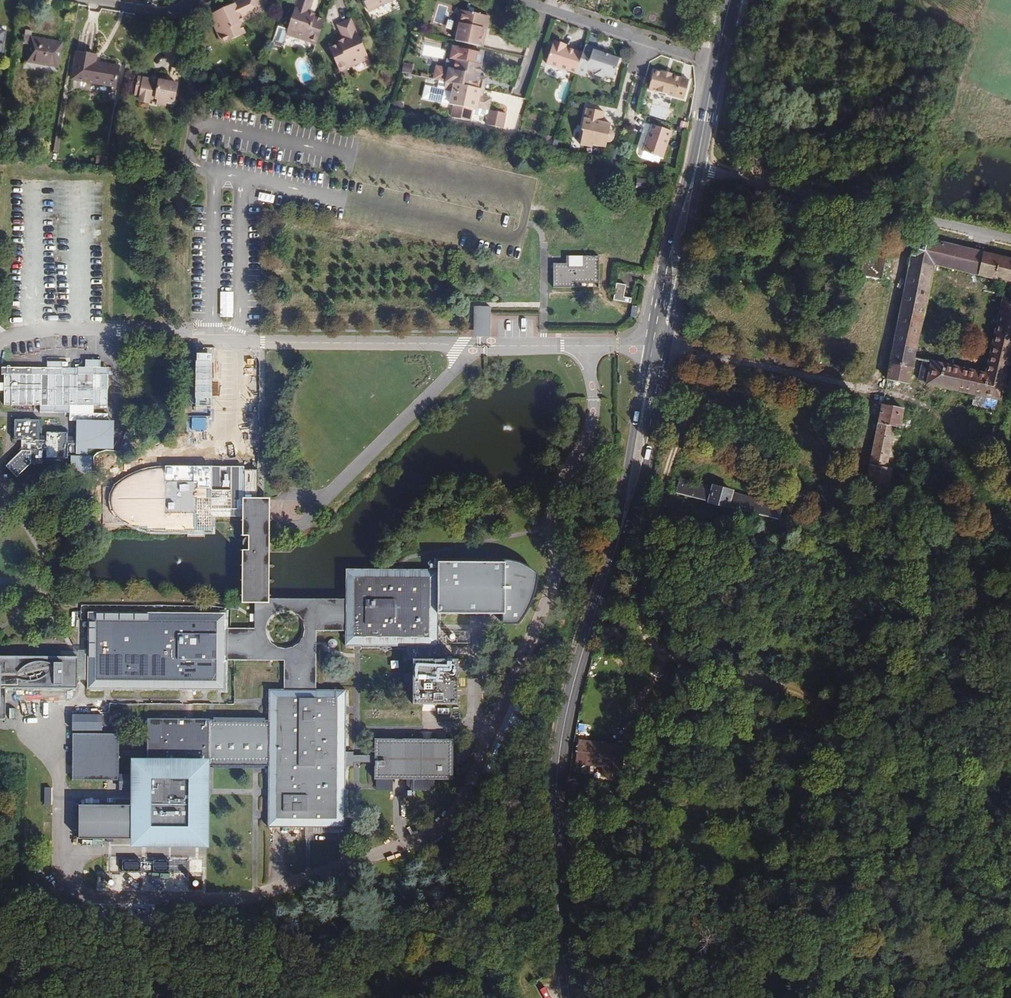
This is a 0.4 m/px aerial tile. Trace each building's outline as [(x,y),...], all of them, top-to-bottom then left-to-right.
[(240,19),(243,17),(260,9),(256,0),(248,0),(214,15),(216,19),(215,22),(220,34),(223,34),(226,42),(247,33),(242,23),(240,19)] [(314,19),(303,16),(298,14),(299,11),(303,0),(289,0),(288,4),(279,29),(269,25),(263,41),(265,42),(264,44),(271,46),(272,44),(274,45),(276,38),(282,35),(294,39),(299,37),(307,40),(314,19)] [(372,19),(398,7),(394,0),(363,0),(372,19)] [(489,29),(492,16),(466,10),(464,23),(461,22),(458,35),(461,36),(460,40),(485,46),(488,33),(486,32),(487,29),(489,29)] [(356,55),(340,18),(327,23),(334,39),(335,41),(330,44),(320,48),(329,67),(338,63),(340,64),(351,59),(353,56),(356,55)] [(29,44),(26,61),(59,67),(63,43),(30,37),(32,30),(24,29),(22,44),(29,44)] [(564,72),(571,52),(542,42),(535,63),(564,72)] [(602,78),(608,58),(599,55),(593,53),(594,50),(574,44),(571,52),(564,72),(573,75),(575,69),(583,72),(592,74),(602,78)] [(471,75),(472,64),(471,64),(473,52),(444,46),(442,57),(447,58),(445,69),(428,65),(425,78),(433,80),(467,87),(476,89),(476,81),(470,80),(471,75)] [(78,51),(73,79),(117,86),(120,65),(96,61),(97,54),(78,51)] [(653,69),(648,88),(683,98),(688,79),(672,74),(672,73),(661,69),(660,71),(653,69)] [(139,79),(136,97),(141,98),(140,102),(150,104),(151,100),(158,101),(157,107),(164,108),(165,102),(174,104),(177,86),(160,83),(160,80),(151,78),(150,81),(139,79)] [(477,108),(479,97),(465,94),(467,87),(433,80),(432,87),(413,83),(410,96),(442,102),(439,114),(458,118),(459,111),(462,114),(466,115),(468,113),(474,115),(476,113),(478,113),(476,123),(492,126),(494,111),(477,108)] [(598,126),(599,121),(589,119),(591,111),(573,107),(568,129),(570,129),(567,143),(579,145),(579,143),(589,145),(591,137),(592,138),(594,138),(596,139),(597,138),(599,138),(601,137),(601,135),(602,133),(602,131),(597,130),(597,126),(598,126)] [(668,117),(666,123),(672,125),(674,119),(668,117)] [(651,123),(642,151),(661,157),(670,130),(651,123)] [(760,217),(761,211),(752,209),(751,216),(760,217)] [(779,225),(781,211),(772,209),(770,223),(779,225)] [(897,235),(871,373),(897,377),(897,374),(918,266),(1010,285),(1010,278),(1010,261),(897,235)] [(599,282),(599,256),(584,255),(584,263),(584,267),(569,267),(569,263),(554,263),(554,287),(576,287),(576,282),(599,282)] [(613,301),(631,303),(631,298),(625,297),(627,285),(616,283),(613,301)] [(992,392),(1009,306),(1006,306),(987,301),(973,367),(905,355),(901,375),(964,387),(988,391),(992,392)] [(475,308),(477,313),(489,313),(491,308),(492,304),(492,302),(475,302),(475,308)] [(477,328),(479,330),(487,330),(489,328),(489,320),(487,318),(480,318),(477,321),(477,328)] [(48,367),(3,367),(2,390),(5,390),(5,405),(41,406),(40,413),(95,414),(95,407),(110,407),(111,367),(102,367),(102,359),(87,359),(86,367),(64,367),(64,361),(48,361),(48,367)] [(986,402),(988,391),(964,387),(962,398),(986,402)] [(872,460),(879,420),(885,420),(887,401),(866,398),(851,478),(873,482),(876,462),(872,460)] [(94,456),(91,456),(90,456),(90,449),(116,449),(116,420),(77,420),(77,423),(77,441),(69,441),(69,433),(49,432),(49,439),(42,439),(42,421),(16,421),(16,440),(23,440),(23,450),(9,465),(20,476),(34,461),(45,461),(45,450),(49,450),(49,457),(70,457),(70,454),(73,454),(73,467),(73,470),(94,470),(94,456)] [(214,462),(238,463),(239,451),(214,450),(214,462)] [(97,458),(97,466),(106,467),(107,458),(97,458)] [(349,832),(349,768),(349,761),(349,693),(320,694),(320,632),(349,632),(349,648),(426,648),(426,661),(416,661),(416,707),(460,707),(460,661),(437,661),(437,648),(440,648),(440,569),(349,569),(349,600),(272,600),(273,501),(261,500),(261,473),(247,473),(247,501),(246,501),(246,513),(216,512),(216,493),(215,493),(215,480),(205,480),(204,492),(201,492),(201,485),(198,485),(198,472),(181,471),(181,479),(154,479),(154,486),(139,486),(139,504),(146,504),(147,518),(161,518),(161,532),(191,532),(191,539),(208,539),(208,532),(216,532),(216,520),(246,520),(246,539),(251,539),(251,540),(249,540),(247,541),(246,542),(245,543),(245,545),(245,547),(246,549),(248,551),(250,551),(252,551),(252,553),(246,552),(246,605),(258,605),(258,632),(228,631),(228,616),(92,616),(92,654),(92,684),(92,694),(191,694),(198,694),(228,694),(229,664),(288,664),(288,694),(272,694),(272,747),(272,753),(272,832),(349,832)] [(722,485),(700,479),(699,481),(669,473),(667,476),(657,474),(655,483),(766,512),(769,500),(752,497),(752,494),(723,488),(722,485)] [(92,684),(92,654),(79,655),(79,679),(92,684)] [(79,655),(0,656),(0,719),(7,719),(8,688),(79,688),(79,679),(79,655)] [(194,721),(198,694),(191,694),(188,721),(194,721)] [(204,843),(203,768),(211,768),(211,751),(211,745),(211,721),(194,721),(188,721),(148,721),(148,768),(142,768),(142,807),(82,807),(82,840),(141,841),(141,842),(204,843)] [(614,774),(618,739),(572,733),(572,736),(612,740),(611,755),(570,751),(569,757),(596,761),(596,772),(614,774)] [(73,734),(73,780),(119,780),(119,734),(73,734)] [(611,755),(612,740),(572,736),(570,751),(611,755)] [(451,781),(451,740),(373,740),(373,757),(373,764),(373,781),(451,781)] [(272,753),(272,747),(211,745),(211,751),(272,753)] [(373,764),(373,757),(349,761),(349,768),(373,764)] [(606,804),(606,792),(596,791),(596,804),(606,804)] [(191,872),(204,872),(204,856),(190,856),(191,872)] [(125,869),(141,870),(141,862),(126,861),(125,869)] [(170,868),(169,861),(155,863),(156,870),(170,868)]
